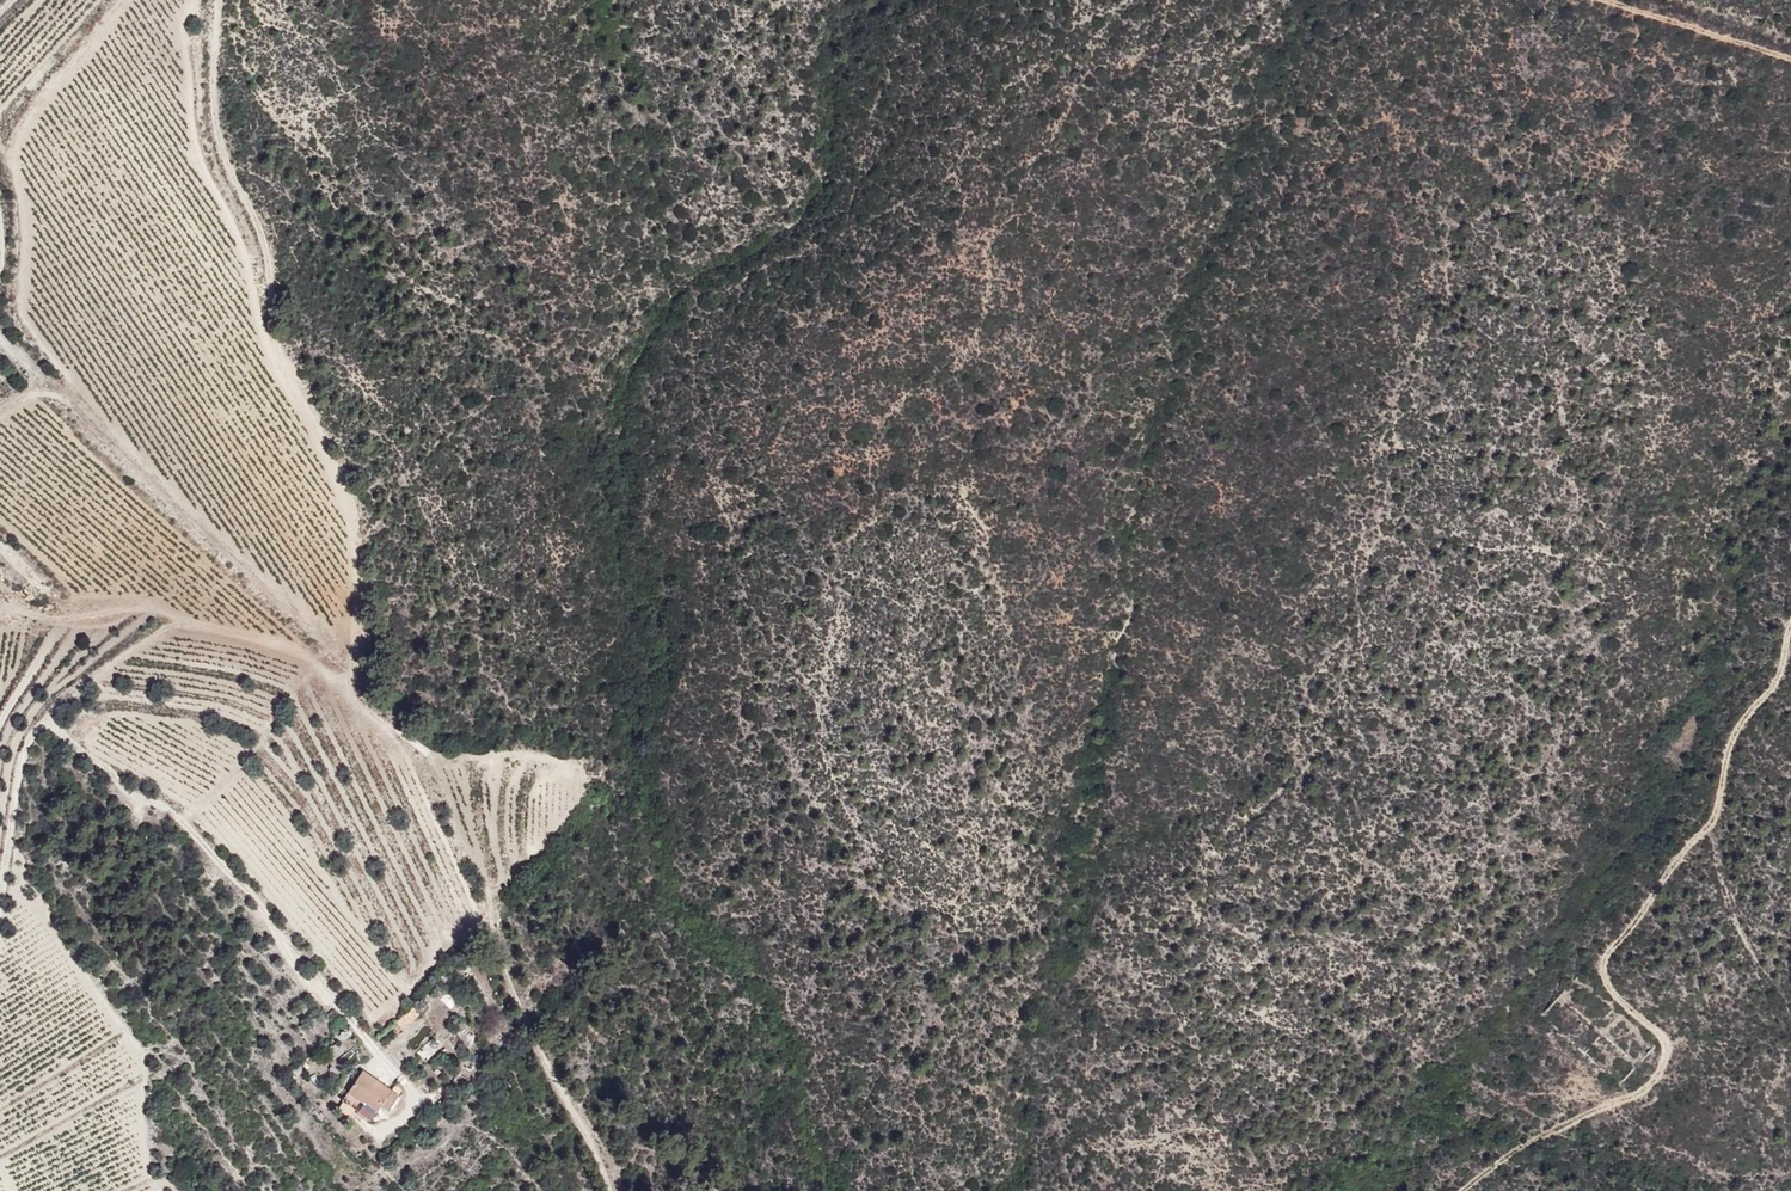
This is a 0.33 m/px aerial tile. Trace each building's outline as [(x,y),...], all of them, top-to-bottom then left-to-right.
[(380,1105),(387,1110),(400,1092),(363,1066),(340,1099),(369,1120),(380,1105)]
